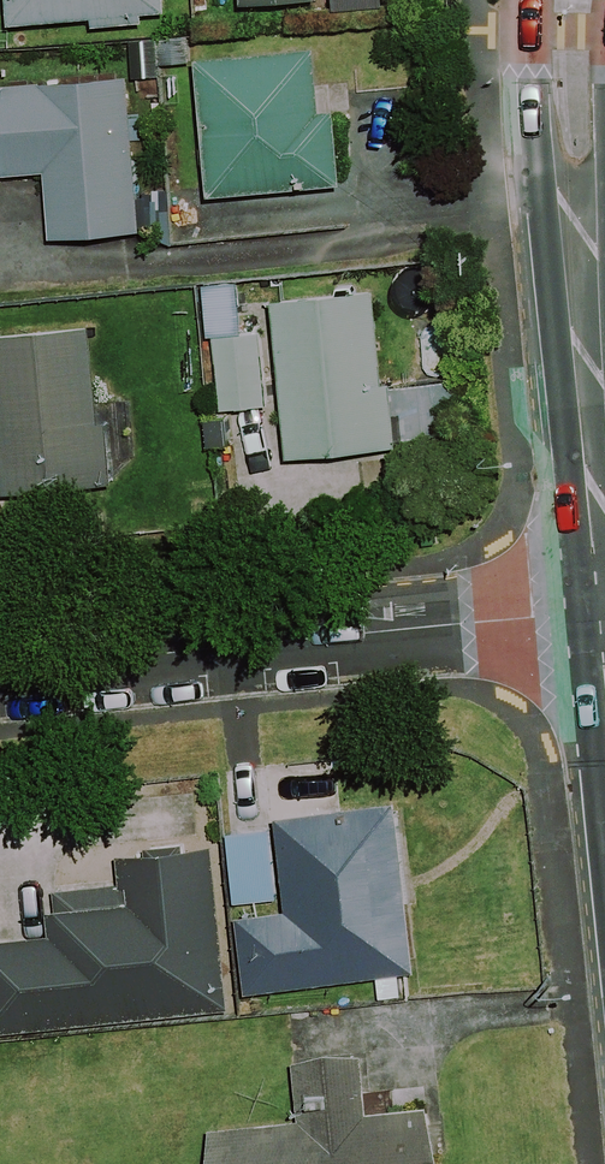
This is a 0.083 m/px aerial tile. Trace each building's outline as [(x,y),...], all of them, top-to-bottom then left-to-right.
[(90,32),(136,28),(135,17),(160,16),(159,0),(2,0),(4,27),(89,21),(90,32)] [(314,96),(310,53),(191,63),(202,199),(334,188),(326,95),(314,96)] [(126,81),(0,87),(0,178),(40,176),(43,239),(133,235),(126,81)] [(374,388),(364,295),(258,307),(261,335),(206,341),(214,413),(272,407),(278,461),(430,444),(423,383),(374,388)] [(105,487),(102,424),(93,425),(88,333),(0,338),(0,492),(105,487)] [(292,820),(302,897),(304,910),(253,917),(263,991),(424,969),(402,805),(292,820)] [(282,896),(272,819),(230,825),(241,902),(282,896)] [(62,918),(64,931),(0,939),(0,1031),(234,1001),(213,840),(134,850),(142,908),(62,918)] [(353,1054),(289,1060),(295,1123),(202,1132),(205,1163),(430,1163),(425,1110),(359,1116),(353,1054)]
